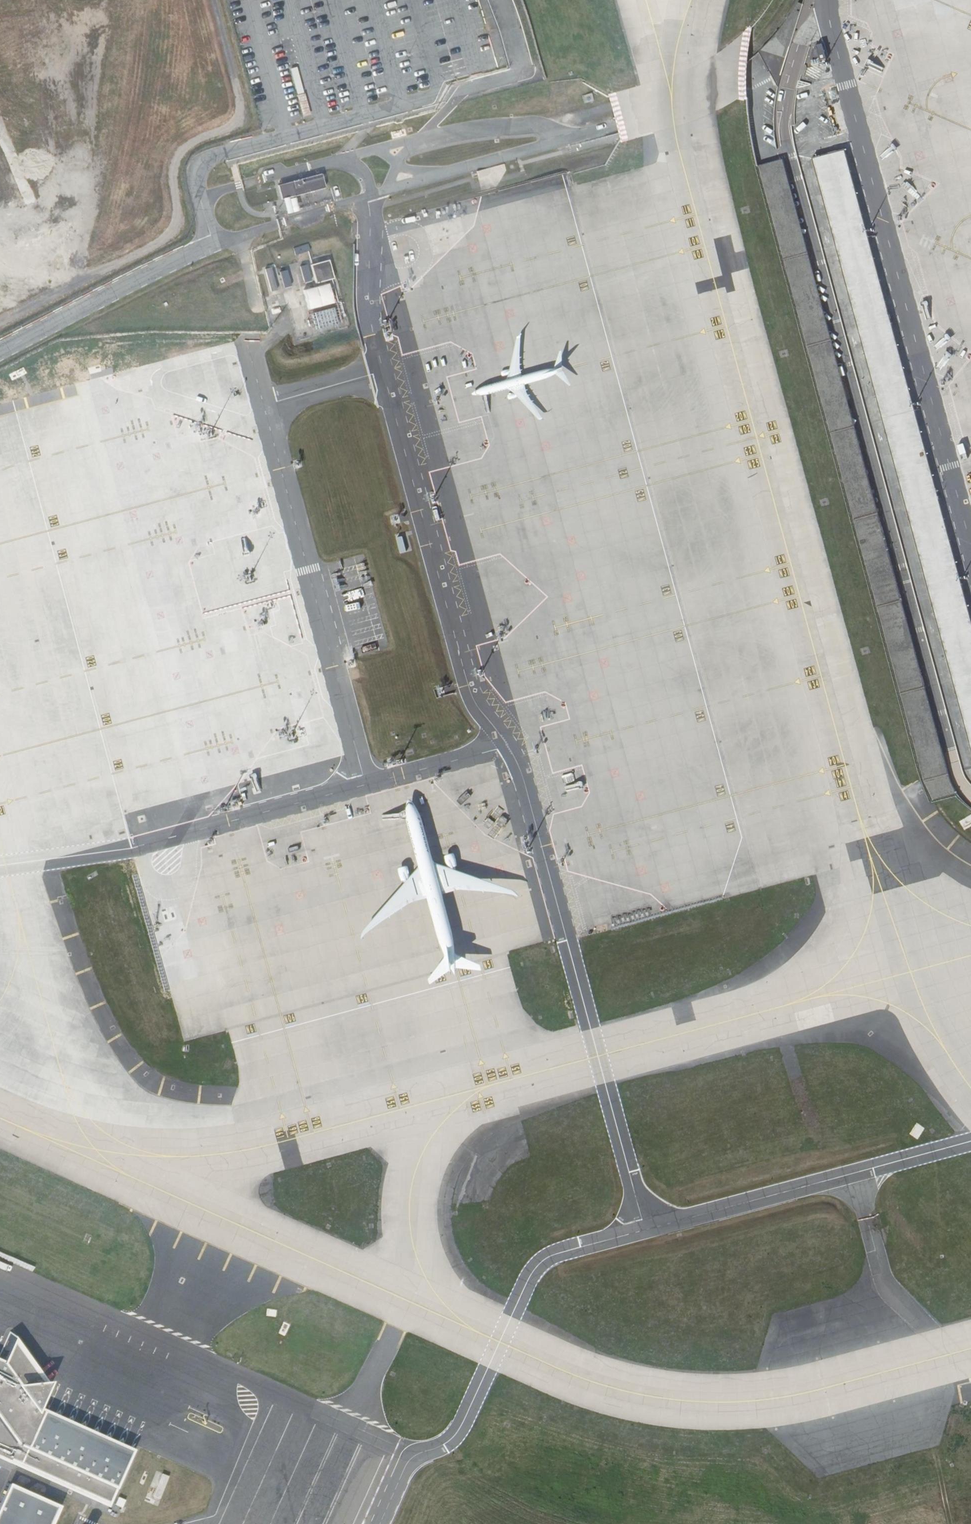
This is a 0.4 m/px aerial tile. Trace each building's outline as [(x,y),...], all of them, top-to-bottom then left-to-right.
[(817,49),(813,50),(810,59),(812,66),(821,64),(820,61),(827,59),(824,47),(823,47),(822,45),(816,46),(817,49)] [(812,159),(970,749),(970,620),(845,150),(812,159)] [(779,161),(757,166),(923,782),(945,776),(779,161)] [(325,188),(321,174),(277,185),(281,199),(282,199),(286,214),(299,211),(295,196),(325,188)] [(305,245),(290,250),(292,257),(307,252),(305,245)] [(328,260),(310,265),(315,284),(333,279),(328,260)] [(299,266),(304,282),(311,280),(306,264),(299,266)] [(277,273),(283,292),(294,289),(289,270),(277,273)] [(333,299),(332,292),(299,301),(301,308),(333,299)] [(338,316),(336,310),(304,319),(305,325),(338,316)] [(107,1508),(131,1452),(32,1407),(45,1388),(9,1336),(0,1362),(0,1461),(107,1508)] [(2,1485),(0,1490),(0,1523),(45,1523),(52,1508),(53,1506),(2,1485)]
